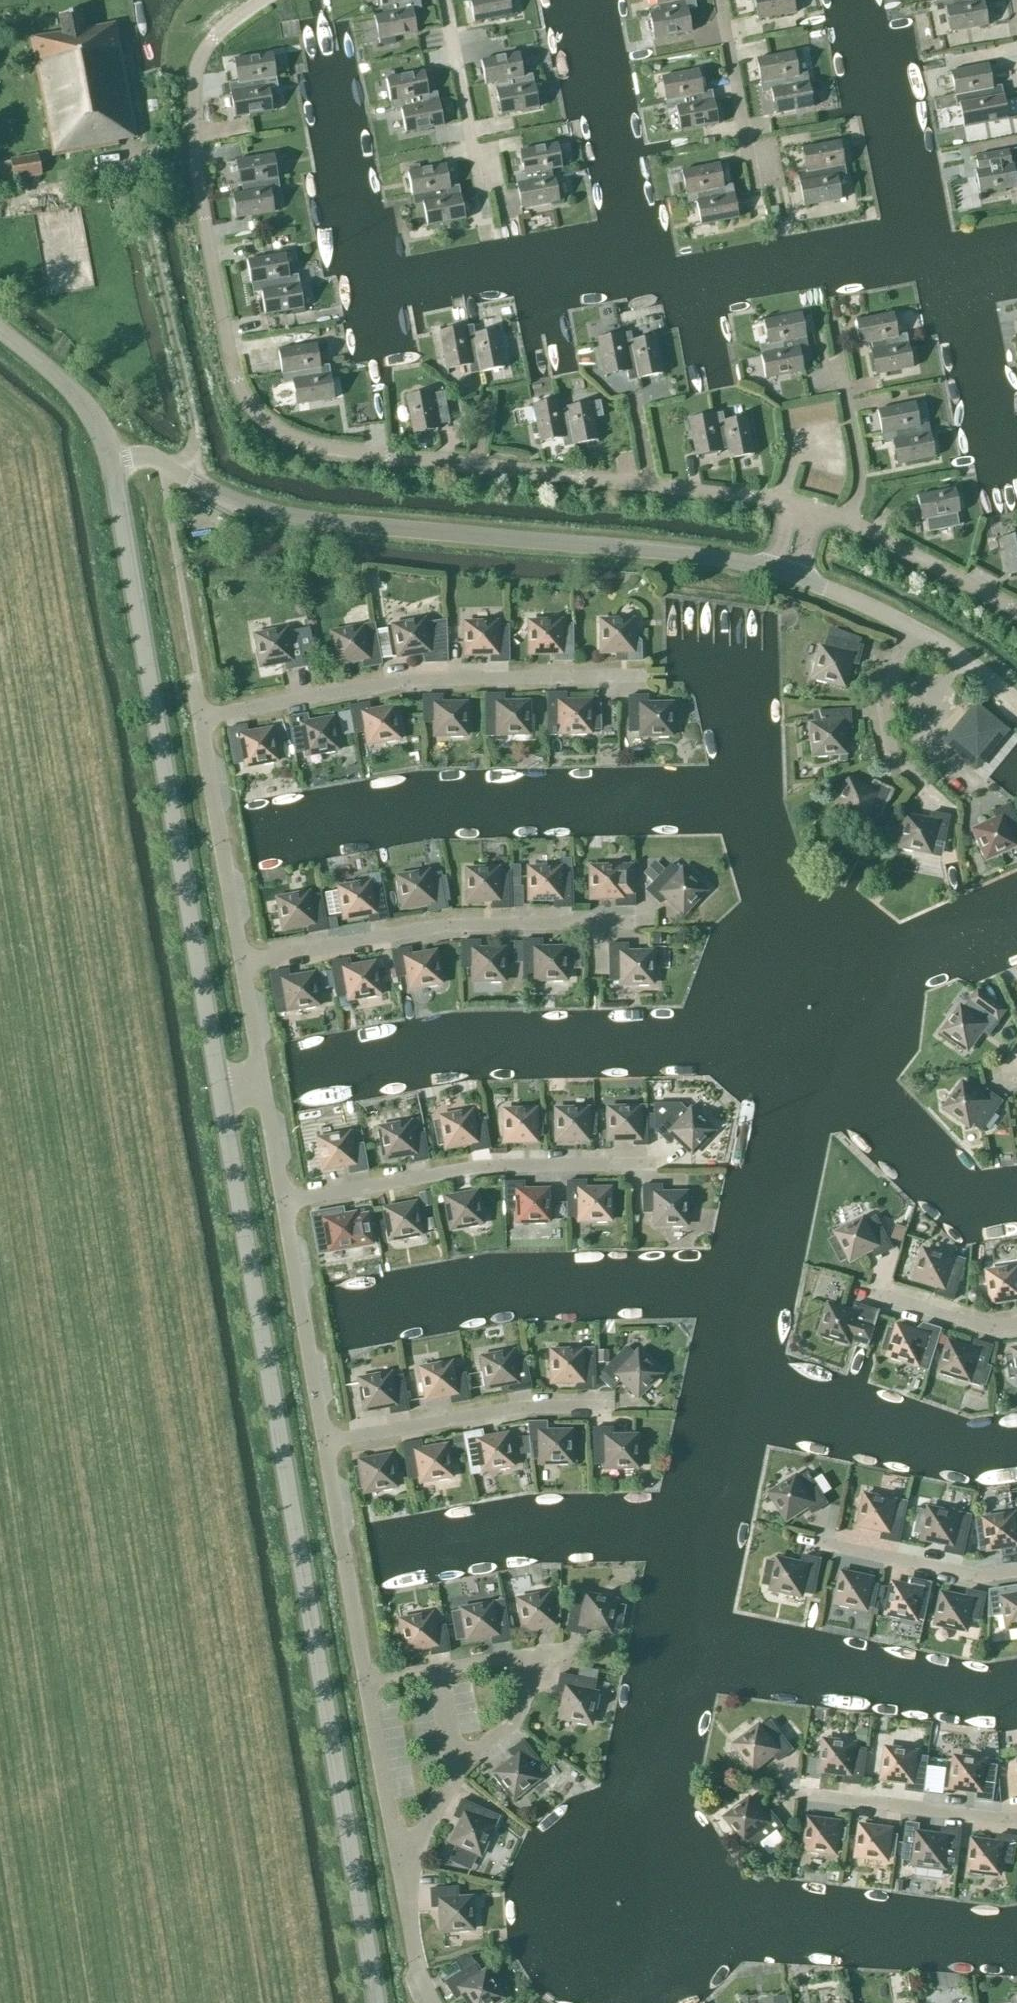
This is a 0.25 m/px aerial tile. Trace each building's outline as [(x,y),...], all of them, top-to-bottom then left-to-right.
[(397,13),(396,4),(412,1),(415,0),(379,0),(382,16),(397,13)] [(473,22),(511,16),(508,0),(469,0),(473,22)] [(673,11),(657,14),(648,16),(652,39),(692,31),(687,0),(683,0),(671,2),(673,11)] [(673,11),(671,2),(683,0),(654,0),(657,14),(673,11)] [(756,20),(796,12),(794,0),(752,0),(756,20)] [(959,0),(945,0),(942,1),(948,32),(989,25),(984,2),(976,4),(960,7),(959,0)] [(397,13),(382,16),(373,18),(377,40),(418,33),(412,1),(396,4),(397,13)] [(137,137),(126,79),(125,75),(115,24),(84,29),(81,12),(59,16),(62,33),(30,38),(37,75),(53,157),(118,145),(118,141),(137,137)] [(759,84),(768,82),(783,79),(785,88),(801,85),(795,53),(755,61),(759,84)] [(229,94),(254,90),(252,81),(268,79),(277,77),(273,54),(233,61),(237,84),(228,85),(229,94)] [(484,85),(493,83),(508,80),(511,89),(526,86),(520,54),(480,62),(484,85)] [(978,91),(980,100),(1004,96),(1002,87),(994,88),(989,65),(949,73),(953,96),(962,94),(978,91)] [(664,101),(673,100),(688,97),(690,105),(706,103),(700,71),(660,79),(664,101)] [(414,98),(415,107),(431,104),(425,72),(385,80),(389,103),(398,101),(414,98)] [(252,81),(254,90),(229,94),(233,117),(274,111),(268,79),(252,81)] [(814,107),(810,83),(801,85),(785,88),(783,79),(768,82),(774,114),(814,107)] [(535,84),(526,86),(511,89),(508,80),(493,83),(499,115),(539,107),(535,84)] [(1004,96),(980,100),(978,91),(962,94),(968,126),(1008,119),(1004,96)] [(679,132),(719,124),(715,101),(706,103),(690,105),(688,97),(673,100),(679,132)] [(444,125),(440,102),(431,104),(415,107),(414,98),(398,101),(404,133),(444,125)] [(841,142),(801,150),(806,182),(822,179),(820,170),(836,167),(845,165),(841,142)] [(538,172),(554,169),(563,167),(558,144),(518,152),(524,184),(540,181),(538,172)] [(978,194),(1016,187),(1016,181),(1014,164),(1009,165),(1006,152),(971,158),(978,194)] [(0,163),(0,189),(15,186),(17,186),(16,179),(41,175),(37,155),(10,160),(11,161),(0,163)] [(234,162),(240,194),(255,191),(254,182),(270,180),(279,178),(275,155),(234,162)] [(693,193),(709,190),(710,199),(726,197),(720,165),(680,172),(684,195),(693,193)] [(407,173),(411,196),(420,195),(436,192),(437,200),(453,198),(447,166),(407,173)] [(822,179),(806,182),(798,183),(802,206),(842,199),(836,167),(820,170),(822,179)] [(554,169),(538,172),(540,181),(524,184),(515,186),(520,209),(560,201),(554,169)] [(255,191),(240,194),(231,195),(235,219),(275,212),(270,180),(254,182),(255,191)] [(699,226),(739,218),(735,195),(726,197),(710,199),(709,190),(693,193),(699,226)] [(462,196),(453,198),(437,200),(436,192),(420,195),(426,226),(466,219),(462,196)] [(250,284),(258,283),(274,280),(276,289),(292,286),(286,254),(246,261),(250,284)] [(276,289),(274,280),(258,283),(264,315),(304,308),(301,285),(292,286),(276,289)] [(804,305),(824,305),(824,293),(804,293),(804,305)] [(783,343),(805,338),(800,314),(763,322),(769,346),(770,345),(771,353),(784,350),(783,343)] [(884,348),(908,344),(906,335),(897,336),(893,314),(855,321),(860,345),(871,343),(883,341),(884,348)] [(476,349),(467,351),(464,335),(462,326),(439,331),(447,371),(479,365),(476,349)] [(464,335),(467,351),(476,349),(479,365),(481,374),(504,369),(496,329),(464,335)] [(625,357),(622,342),(620,333),(597,338),(605,378),(638,371),(635,355),(625,357)] [(662,376),(654,335),(622,342),(625,357),(635,355),(638,371),(639,380),(662,376)] [(784,350),(771,353),(761,355),(766,379),(802,371),(797,350),(807,348),(805,338),(783,343),(784,350)] [(912,368),(908,344),(884,348),(883,341),(871,343),(872,351),(871,351),(875,375),(912,368)] [(306,370),(307,379),(323,377),(318,344),(277,351),(281,374),(290,373),(306,370)] [(323,377),(307,379),(306,370),(290,373),(295,405),(335,398),(332,375),(323,377)] [(431,395),(430,392),(405,397),(413,434),(437,430),(436,426),(449,423),(443,393),(431,395)] [(560,424),(557,408),(556,399),(533,404),(540,444),(573,438),(570,422),(560,424)] [(600,400),(590,402),(557,408),(560,424),(570,422),(573,438),(574,445),(597,441),(593,419),(604,417),(600,400)] [(880,434),(889,432),(904,429),(906,438),(922,435),(916,403),(876,411),(880,434)] [(724,437),(727,449),(729,460),(754,455),(746,417),(724,422),(722,413),(713,415),(718,438),(724,437)] [(719,450),(727,449),(724,437),(718,438),(713,415),(688,420),(696,458),(720,452),(719,450)] [(906,438),(904,429),(889,432),(895,465),(935,457),(931,434),(922,435),(906,438)] [(831,497),(836,481),(817,474),(812,491),(831,497)] [(925,519),(928,532),(963,525),(956,489),(916,497),(920,520),(925,519)] [(1001,537),(1009,577),(1016,576),(1016,534),(1001,537)] [(604,619),(604,621),(601,621),(602,624),(599,624),(599,635),(602,635),(602,652),(626,651),(626,661),(641,661),(640,642),(632,642),(632,621),(615,621),(615,618),(604,619)] [(532,620),(532,623),(530,623),(530,626),(527,626),(527,636),(530,636),(530,653),(554,652),(554,661),(572,661),(572,625),(560,625),(560,622),(543,622),(543,620),(532,620)] [(407,624),(406,621),(396,623),(396,626),(394,626),(394,629),(391,630),(393,640),(396,639),(399,656),(422,652),(424,661),(446,661),(446,621),(424,624),(423,621),(407,624)] [(468,621),(469,624),(466,624),(466,627),(463,627),(463,637),(466,637),(466,654),(490,654),(490,663),(508,662),(508,626),(496,626),(496,623),(479,624),(479,621),(468,621)] [(346,631),(345,628),(335,630),(335,633),(333,633),(333,636),(330,637),(332,647),(335,647),(338,663),(361,659),(363,668),(381,665),(380,658),(375,631),(374,623),(361,626),(362,628),(346,631)] [(858,639),(830,627),(824,649),(821,649),(817,665),(814,664),(812,674),(814,675),(814,678),(816,678),(816,681),(826,684),(827,681),(843,685),(849,662),(857,665),(862,647),(857,645),(858,639)] [(313,651),(308,629),(286,633),(285,630),(269,634),(268,631),(258,633),(259,635),(256,636),(256,639),(254,639),(256,650),(258,649),(261,666),(285,661),(286,670),(304,667),(302,653),(313,651)] [(383,629),(375,631),(380,658),(392,656),(387,629),(383,629)] [(547,694),(548,733),(560,732),(560,733),(576,732),(577,735),(587,735),(587,732),(590,732),(590,731),(601,730),(601,703),(589,703),(589,702),(566,702),(565,693),(547,694)] [(503,694),(485,695),(486,734),(514,734),(514,736),(525,736),(525,733),(528,733),(528,730),(530,730),(530,720),(527,720),(527,703),(503,703),(503,694)] [(465,704),(441,705),(441,696),(423,696),(423,723),(435,723),(436,735),(452,735),(452,737),(463,737),(463,734),(466,734),(466,732),(468,732),(468,721),(465,721),(465,704)] [(658,738),(668,738),(668,735),(671,735),(671,732),(674,732),(674,721),(671,721),(671,705),(647,705),(647,696),(628,696),(629,732),(641,732),(641,735),(658,735),(658,738)] [(369,712),(368,704),(349,707),(351,717),(352,722),(354,733),(366,731),(368,743),(385,740),(385,743),(396,741),(395,739),(398,738),(398,735),(400,735),(399,724),(396,725),(393,708),(369,712)] [(945,742),(976,768),(1006,731),(975,706),(945,742)] [(349,707),(338,709),(341,724),(352,722),(351,717),(349,707)] [(827,757),(827,754),(838,753),(844,753),(842,729),(851,728),(849,710),(813,713),(815,725),(811,725),(813,742),(810,742),(811,753),(814,752),(814,755),(817,755),(817,758),(827,757)] [(295,753),(307,751),(307,754),(324,751),(324,754),(335,752),(334,750),(337,749),(337,746),(339,746),(337,735),(335,736),(332,719),(308,724),(307,715),(288,718),(295,753)] [(276,746),(273,747),(270,730),(247,735),(245,726),(227,729),(234,764),(246,762),(246,765),(263,762),(263,765),(274,763),(273,761),(276,760),(275,757),(278,757),(276,746)] [(874,783),(870,791),(849,781),(841,796),(839,794),(834,804),(836,805),(835,808),(838,809),(836,811),(846,816),(847,814),(862,821),(868,810),(879,815),(890,791),(874,783)] [(1012,843),(1016,841),(1016,823),(1009,805),(992,813),(996,821),(974,831),(981,846),(978,847),(983,857),(985,855),(986,858),(989,857),(990,859),(1000,855),(999,852),(1014,845),(1012,843)] [(943,843),(949,817),(931,813),(929,822),(906,817),(902,833),(900,833),(897,843),(900,844),(900,846),(902,847),(902,850),(912,852),(913,849),(929,853),(932,840),(943,843)] [(562,859),(562,872),(563,872),(563,871),(572,871),(571,858),(562,859)] [(633,870),(621,870),(621,867),(604,868),(604,865),(594,865),(594,868),(591,868),(591,871),(588,871),(588,881),(591,881),(592,898),(615,898),(615,907),(634,906),(633,870)] [(704,896),(702,894),(704,892),(702,890),(703,888),(696,880),(694,882),(682,871),(679,873),(671,865),(646,891),(659,904),(666,897),(683,914),(694,901),(696,903),(704,896)] [(532,866),(532,869),(529,869),(529,872),(526,872),(527,882),(529,882),(530,899),(553,899),(554,908),(572,907),(572,871),(563,871),(563,872),(562,872),(559,872),(559,868),(543,869),(543,866),(532,866)] [(470,867),(470,870),(467,870),(467,873),(465,873),(465,883),(468,883),(468,891),(465,891),(465,903),(483,903),(483,900),(492,900),(492,909),(510,908),(510,872),(497,872),(497,870),(481,870),(481,867),(470,867)] [(428,912),(447,909),(446,903),(451,902),(446,876),(441,877),(440,873),(428,875),(428,872),(411,875),(411,873),(400,874),(401,877),(398,878),(399,880),(396,881),(398,891),(400,891),(403,907),(427,903),(428,912)] [(342,885),(342,888),(339,888),(340,891),(325,894),(329,916),(344,913),(345,918),(368,914),(369,922),(388,919),(381,884),(370,886),(369,883),(352,886),(352,883),(342,885)] [(307,925),(309,934),(327,930),(320,895),(308,897),(308,894),(291,897),(291,894),(280,896),(281,899),(278,899),(279,902),(276,903),(278,913),(281,912),(284,929),(307,925)] [(565,949),(541,949),(541,940),(522,941),(522,942),(522,952),(523,977),(535,976),(535,979),(552,979),(552,982),(563,982),(563,979),(565,979),(565,976),(568,976),(568,966),(565,966),(565,949)] [(503,950),(479,950),(479,941),(461,942),(461,968),(473,968),(473,981),(490,980),(490,983),(501,983),(501,980),(503,980),(503,977),(506,977),(506,967),(503,967),(503,950)] [(522,942),(513,942),(514,953),(522,952),(522,942)] [(649,986),(649,983),(652,983),(652,980),(654,980),(654,970),(651,970),(651,953),(627,953),(627,944),(609,945),(609,981),(621,981),(622,984),(638,983),(638,986),(649,986)] [(411,957),(410,948),(391,952),(395,969),(396,978),(408,976),(410,988),(427,985),(427,988),(438,986),(437,983),(440,983),(440,980),(442,979),(440,969),(438,969),(435,953),(411,957)] [(374,964),(350,968),(349,959),(330,962),(332,971),(335,988),(337,998),(349,996),(349,999),(366,996),(366,999),(377,997),(376,994),(379,994),(379,991),(381,990),(379,980),(377,980),(374,964)] [(269,974),(276,1012),(305,1007),(305,1010),(316,1008),(315,1005),(318,1005),(317,1002),(320,1001),(318,991),(315,991),(313,975),(289,979),(287,970),(269,974)] [(332,971),(319,973),(322,990),(335,988),(332,971)] [(943,1028),(945,1030),(944,1032),(946,1034),(944,1036),(953,1042),(954,1040),(968,1050),(982,1030),(989,1036),(1007,1011),(978,990),(964,1009),(961,1007),(951,1021),(949,1019),(943,1028)] [(992,1131),(1001,1117),(995,1113),(1003,1102),(988,1091),(983,1098),(964,1084),(954,1097),(951,1096),(945,1104),(947,1106),(946,1108),(948,1110),(946,1112),(955,1118),(957,1116),(970,1126),(972,1123),(982,1131),(985,1126),(992,1131)] [(680,1104),(654,1104),(654,1114),(654,1122),(655,1129),(655,1130),(668,1143),(674,1136),(691,1153),(712,1131),(710,1129),(712,1127),(705,1120),(703,1122),(691,1110),(688,1113),(680,1104)] [(609,1139),(632,1139),(633,1146),(647,1146),(647,1129),(646,1114),(646,1108),(622,1109),(622,1106),(611,1106),(611,1109),(608,1109),(608,1112),(606,1112),(606,1123),(609,1122),(609,1139)] [(587,1140),(587,1135),(595,1135),(594,1112),(586,1112),(586,1110),(570,1110),(570,1107),(559,1107),(559,1110),(556,1110),(556,1113),(554,1113),(554,1124),(557,1124),(557,1140),(587,1140)] [(535,1141),(535,1137),(543,1136),(542,1124),(535,1124),(534,1111),(518,1111),(518,1108),(507,1108),(507,1111),(504,1111),(504,1114),(502,1114),(502,1125),(505,1125),(505,1141),(535,1141)] [(470,1143),(471,1152),(489,1149),(485,1122),(473,1125),(471,1112),(454,1115),(454,1113),(443,1114),(444,1117),(441,1118),(441,1120),(434,1122),(438,1146),(446,1144),(446,1147),(470,1143)] [(649,1114),(646,1114),(647,1129),(653,1129),(654,1129),(655,1129),(654,1122),(654,1114),(649,1114)] [(409,1154),(410,1163),(428,1160),(424,1133),(412,1136),(410,1123),(393,1126),(392,1124),(382,1125),(383,1128),(380,1129),(380,1131),(378,1132),(379,1142),(382,1142),(385,1158),(409,1154)] [(321,1136),(322,1139),(319,1139),(319,1142),(317,1143),(318,1153),(321,1153),(324,1169),(347,1165),(349,1174),(367,1171),(363,1144),(351,1146),(348,1134),(332,1137),(331,1134),(321,1136)] [(607,1223),(607,1220),(610,1220),(610,1217),(612,1217),(612,1206),(609,1206),(609,1190),(585,1190),(585,1181),(567,1181),(567,1217),(579,1217),(579,1220),(596,1220),(596,1223),(607,1223)] [(547,1191),(524,1191),(523,1182),(505,1183),(505,1209),(517,1209),(518,1222),(534,1221),(534,1224),(545,1224),(545,1221),(548,1221),(547,1191)] [(688,1211),(685,1211),(685,1194),(661,1194),(661,1185),(642,1186),(643,1213),(655,1212),(655,1225),(672,1224),(672,1227),(683,1227),(683,1224),(685,1224),(685,1221),(688,1221),(688,1211)] [(427,1192),(417,1194),(420,1208),(433,1206),(430,1192),(427,1192)] [(482,1209),(479,1210),(476,1193),(446,1199),(451,1228),(468,1225),(468,1228),(479,1226),(478,1223),(481,1223),(481,1220),(483,1220),(482,1209)] [(420,1220),(418,1221),(415,1204),(385,1210),(390,1239),(407,1236),(407,1239),(418,1237),(417,1234),(420,1234),(420,1231),(422,1231),(420,1220)] [(342,1208),(311,1214),(317,1252),(346,1247),(346,1250),(357,1248),(356,1245),(361,1244),(370,1243),(369,1238),(366,1216),(354,1218),(354,1215),(344,1217),(342,1208)] [(837,1233),(839,1236),(830,1240),(842,1263),(850,1258),(851,1260),(872,1249),(876,1257),(893,1248),(876,1216),(865,1222),(864,1219),(849,1227),(848,1225),(838,1230),(840,1232),(837,1233)] [(907,1229),(896,1225),(892,1239),(903,1242),(907,1229)] [(936,1295),(954,1300),(965,1262),(937,1254),(938,1251),(928,1248),(927,1251),(925,1250),(924,1253),(921,1252),(918,1262),(921,1263),(916,1279),(939,1286),(936,1295)] [(1002,1270),(1001,1268),(991,1269),(991,1272),(989,1272),(989,1275),(986,1276),(988,1286),(991,1286),(993,1302),(1016,1299),(1016,1302),(1016,1268),(1002,1270)] [(836,1301),(842,1285),(821,1277),(815,1293),(836,1301)] [(850,1343),(851,1340),(869,1346),(880,1311),(855,1304),(853,1312),(830,1305),(825,1321),(822,1320),(819,1330),(822,1331),(821,1334),(824,1335),(823,1337),(833,1341),(834,1338),(850,1343)] [(901,1362),(902,1359),(931,1368),(943,1329),(926,1324),(923,1334),(898,1326),(893,1342),(891,1342),(888,1352),(890,1352),(889,1355),(892,1356),(891,1359),(901,1362)] [(942,1358),(939,1368),(942,1368),(941,1371),(944,1372),(943,1375),(953,1378),(954,1375),(970,1380),(969,1383),(982,1387),(982,1385),(987,1386),(992,1369),(987,1367),(993,1346),(975,1341),(973,1349),(950,1342),(945,1358),(942,1358)] [(599,1378),(608,1387),(612,1383),(614,1386),(621,1379),(638,1396),(649,1384),(651,1386),(659,1378),(657,1376),(659,1374),(657,1372),(659,1370),(651,1363),(649,1365),(637,1353),(635,1356),(626,1347),(601,1373),(602,1374),(599,1378)] [(576,1382),(576,1391),(595,1390),(594,1354),(582,1355),(582,1351),(565,1352),(565,1349),(554,1349),(554,1352),(552,1352),(552,1355),(549,1355),(549,1365),(552,1365),(552,1382),(576,1382)] [(1014,1350),(1015,1353),(1007,1355),(1011,1379),(1016,1378),(1016,1349),(1014,1350)] [(598,1351),(598,1363),(609,1363),(609,1351),(598,1351)] [(512,1353),(495,1356),(495,1353),(484,1355),(485,1358),(482,1358),(483,1361),(480,1361),(482,1372),(484,1371),(487,1388),(511,1384),(512,1393),(531,1389),(526,1363),(514,1365),(512,1353)] [(423,1366),(423,1368),(421,1369),(421,1372),(418,1372),(420,1383),(423,1382),(426,1399),(450,1395),(451,1403),(469,1400),(465,1374),(453,1376),(451,1364),(434,1367),(433,1364),(423,1366)] [(389,1406),(390,1414),(408,1411),(402,1376),(390,1378),(390,1375),(373,1378),(373,1375),(362,1377),(363,1379),(360,1380),(360,1383),(358,1383),(359,1394),(362,1393),(365,1410),(389,1406)] [(573,1449),(570,1449),(570,1432),(546,1432),(546,1422),(527,1423),(532,1459),(540,1459),(540,1463),(557,1462),(557,1465),(568,1465),(567,1462),(570,1462),(570,1459),(573,1459),(573,1449)] [(639,1453),(636,1453),(636,1437),(612,1437),(612,1428),(593,1429),(594,1465),(606,1464),(606,1467),(623,1467),(623,1470),(634,1470),(634,1467),(636,1467),(636,1464),(639,1464),(639,1453)] [(466,1449),(470,1473),(499,1467),(499,1470),(509,1468),(509,1465),(512,1465),(511,1462),(514,1462),(512,1451),(509,1452),(506,1435),(483,1439),(481,1431),(463,1434),(463,1435),(466,1449)] [(458,1436),(452,1437),(454,1451),(466,1449),(463,1435),(458,1436)] [(519,1438),(521,1455),(530,1454),(529,1437),(519,1438)] [(445,1446),(422,1451),(420,1442),(402,1445),(408,1480),(420,1478),(421,1481),(437,1478),(438,1481),(448,1479),(448,1477),(451,1476),(450,1473),(453,1473),(451,1462),(448,1463),(445,1446)] [(382,1489),(382,1491),(393,1489),(392,1487),(395,1486),(394,1483),(397,1483),(395,1473),(393,1473),(390,1456),(360,1462),(361,1466),(353,1468),(357,1490),(365,1489),(365,1491),(382,1489)] [(812,1514),(828,1503),(823,1496),(833,1490),(823,1475),(814,1481),(808,1473),(798,1480),(797,1477),(783,1486),(781,1484),(772,1490),(774,1492),(771,1494),(773,1496),(770,1497),(776,1506),(779,1505),(788,1519),(808,1506),(812,1514)] [(899,1543),(907,1505),(879,1499),(880,1496),(870,1494),(869,1496),(866,1496),(866,1499),(863,1498),(861,1508),(863,1509),(860,1525),(883,1530),(881,1539),(899,1543)] [(963,1556),(971,1518),(943,1512),(944,1509),(933,1507),(933,1510),(930,1509),(930,1511),(920,1509),(915,1534),(924,1536),(924,1539),(947,1544),(945,1552),(963,1556)] [(1014,1555),(1016,1554),(1016,1518),(1015,1518),(1015,1515),(998,1517),(998,1515),(987,1516),(988,1519),(977,1521),(981,1550),(1013,1546),(1014,1555)] [(801,1564),(778,1560),(778,1562),(768,1560),(763,1585),(773,1586),(772,1589),(775,1590),(774,1593),(785,1595),(785,1592),(802,1595),(802,1592),(814,1595),(821,1559),(803,1556),(801,1564)] [(879,1585),(871,1583),(872,1579),(843,1573),(839,1589),(837,1589),(835,1599),(837,1600),(837,1603),(839,1603),(839,1606),(849,1608),(850,1605),(866,1609),(867,1606),(874,1607),(879,1585)] [(888,1600),(885,1610),(888,1611),(888,1613),(890,1614),(890,1617),(900,1619),(901,1616),(925,1621),(933,1582),(919,1580),(917,1589),(894,1584),(890,1600),(888,1600)] [(1003,1588),(1003,1592),(992,1594),(990,1593),(989,1617),(1004,1615),(1005,1625),(1008,1625),(1008,1628),(1011,1627),(1011,1630),(1016,1629),(1016,1586),(1003,1588)] [(968,1590),(966,1599),(943,1594),(937,1624),(966,1630),(969,1618),(981,1620),(986,1594),(968,1590)] [(519,1603),(516,1603),(518,1614),(521,1613),(524,1630),(525,1629),(553,1624),(552,1619),(560,1618),(559,1598),(549,1599),(548,1595),(532,1598),(531,1595),(521,1597),(521,1599),(519,1600),(518,1600),(519,1603)] [(621,1631),(626,1607),(615,1604),(615,1602),(612,1601),(613,1598),(603,1596),(602,1599),(586,1596),(585,1599),(573,1596),(566,1632),(584,1635),(586,1626),(609,1631),(610,1629),(621,1631)] [(492,1644),(510,1641),(503,1603),(475,1608),(474,1605),(464,1607),(465,1609),(462,1610),(462,1611),(451,1613),(456,1641),(490,1636),(492,1644)] [(431,1655),(449,1652),(445,1626),(433,1628),(431,1616),(414,1618),(414,1616),(403,1618),(404,1620),(401,1621),(401,1624),(399,1624),(400,1634),(403,1634),(406,1651),(429,1646),(431,1655)] [(560,1674),(556,1692),(565,1694),(560,1717),(577,1721),(576,1724),(586,1726),(587,1723),(590,1724),(590,1721),(593,1721),(595,1711),(593,1711),(596,1694),(593,1693),(595,1681),(597,1671),(579,1667),(576,1678),(560,1674)] [(779,1761),(793,1750),(771,1721),(762,1729),(760,1726),(747,1736),(745,1734),(736,1741),(738,1743),(736,1745),(738,1747),(736,1749),(742,1757),(744,1755),(754,1768),(773,1754),(779,1761)] [(856,1729),(855,1743),(867,1744),(868,1731),(868,1730),(856,1729)] [(844,1783),(862,1785),(867,1749),(855,1748),(855,1745),(838,1742),(839,1740),(828,1738),(828,1741),(825,1741),(825,1744),(822,1743),(821,1754),(823,1754),(821,1771),(845,1774),(844,1783)] [(537,1779),(535,1777),(549,1766),(543,1758),(539,1762),(523,1741),(508,1752),(514,1759),(495,1774),(505,1787),(503,1789),(509,1797),(511,1795),(513,1798),(515,1796),(517,1798),(525,1792),(524,1790),(537,1779)] [(890,1746),(890,1749),(887,1749),(887,1751),(884,1751),(883,1762),(885,1762),(883,1779),(907,1782),(905,1790),(924,1793),(928,1757),(916,1756),(917,1753),(900,1750),(901,1748),(890,1746)] [(952,1770),(954,1771),(952,1787),(976,1790),(975,1799),(993,1802),(998,1766),(985,1765),(986,1761),(969,1759),(970,1756),(959,1755),(959,1758),(956,1758),(956,1760),(953,1760),(952,1770)] [(728,1820),(726,1822),(733,1830),(735,1828),(745,1841),(748,1839),(755,1849),(761,1844),(769,1854),(785,1842),(777,1832),(783,1827),(772,1812),(765,1818),(750,1799),(737,1809),(735,1807),(727,1814),(729,1816),(727,1818),(728,1820)] [(485,1842),(497,1816),(461,1800),(454,1817),(462,1820),(452,1842),(467,1849),(466,1851),(476,1856),(477,1853),(480,1854),(481,1852),(483,1853),(488,1843),(485,1842)] [(809,1850),(808,1853),(819,1854),(819,1851),(836,1853),(837,1840),(845,1841),(847,1828),(839,1828),(840,1823),(810,1820),(808,1836),(805,1836),(803,1846),(806,1847),(806,1849),(809,1850)] [(860,1859),(870,1860),(871,1858),(887,1860),(888,1857),(895,1858),(898,1835),(891,1834),(891,1830),(861,1826),(859,1843),(856,1842),(855,1853),(858,1853),(857,1856),(860,1856),(860,1859)] [(918,1833),(916,1850),(904,1849),(903,1859),(912,1860),(915,1861),(914,1863),(917,1864),(917,1867),(927,1868),(928,1865),(944,1867),(945,1864),(957,1866),(961,1830),(943,1828),(942,1837),(918,1833)] [(1013,1864),(1016,1838),(1016,1837),(998,1835),(997,1844),(974,1841),(971,1857),(969,1857),(967,1867),(970,1868),(970,1870),(973,1871),(972,1874),(983,1875),(983,1872),(1000,1874),(1001,1862),(1013,1864)] [(457,1887),(430,1889),(431,1908),(440,1907),(442,1931),(459,1930),(459,1932),(469,1932),(469,1929),(472,1929),(472,1926),(475,1926),(474,1915),(471,1915),(470,1899),(458,1899),(457,1887)] [(499,1995),(502,1994),(496,1985),(494,1986),(485,1972),(482,1974),(476,1963),(445,1983),(455,1998),(463,1993),(469,2002),(497,2002),(500,2001),(498,1999),(501,1997),(499,1995)]
